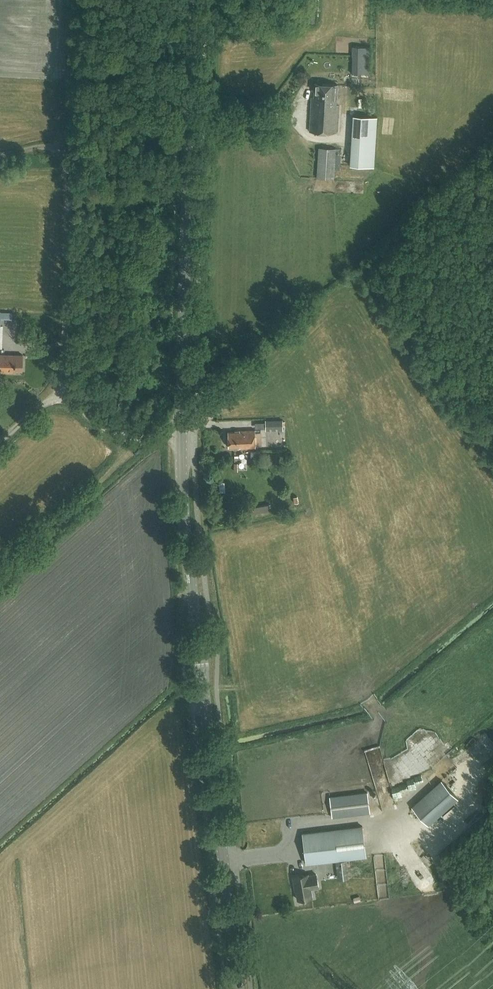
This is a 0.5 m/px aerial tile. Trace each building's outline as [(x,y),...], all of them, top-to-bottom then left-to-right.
[(352,45),(351,72),(349,72),(348,80),(368,81),(370,46),(352,45)] [(314,97),(311,97),(309,131),(336,132),(338,105),(336,105),(337,84),(315,83),(314,97)] [(353,116),(351,149),(350,165),(375,166),(377,117),(353,116)] [(334,178),(336,148),(318,147),(317,178),(334,178)] [(9,370),(22,370),(23,355),(8,355),(8,354),(0,354),(0,371),(9,372),(9,370)] [(283,420),(265,420),(266,431),(283,430),(283,420)] [(240,447),(256,446),(255,429),(239,429),(239,431),(228,431),(228,446),(240,446),(240,447)] [(270,509),(269,501),(255,503),(257,512),(270,509)] [(441,780),(411,807),(428,825),(458,798),(441,780)] [(409,786),(402,787),(403,796),(410,795),(409,786)] [(400,788),(395,790),(399,803),(404,801),(400,788)] [(333,816),(369,812),(367,792),(331,797),(333,816)] [(362,826),(303,833),(306,863),(366,856),(362,826)] [(347,860),(336,861),(338,879),(349,878),(347,860)] [(308,875),(308,874),(293,877),(294,887),(296,887),(298,899),(312,897),(310,888),(318,887),(316,874),(308,875)]
